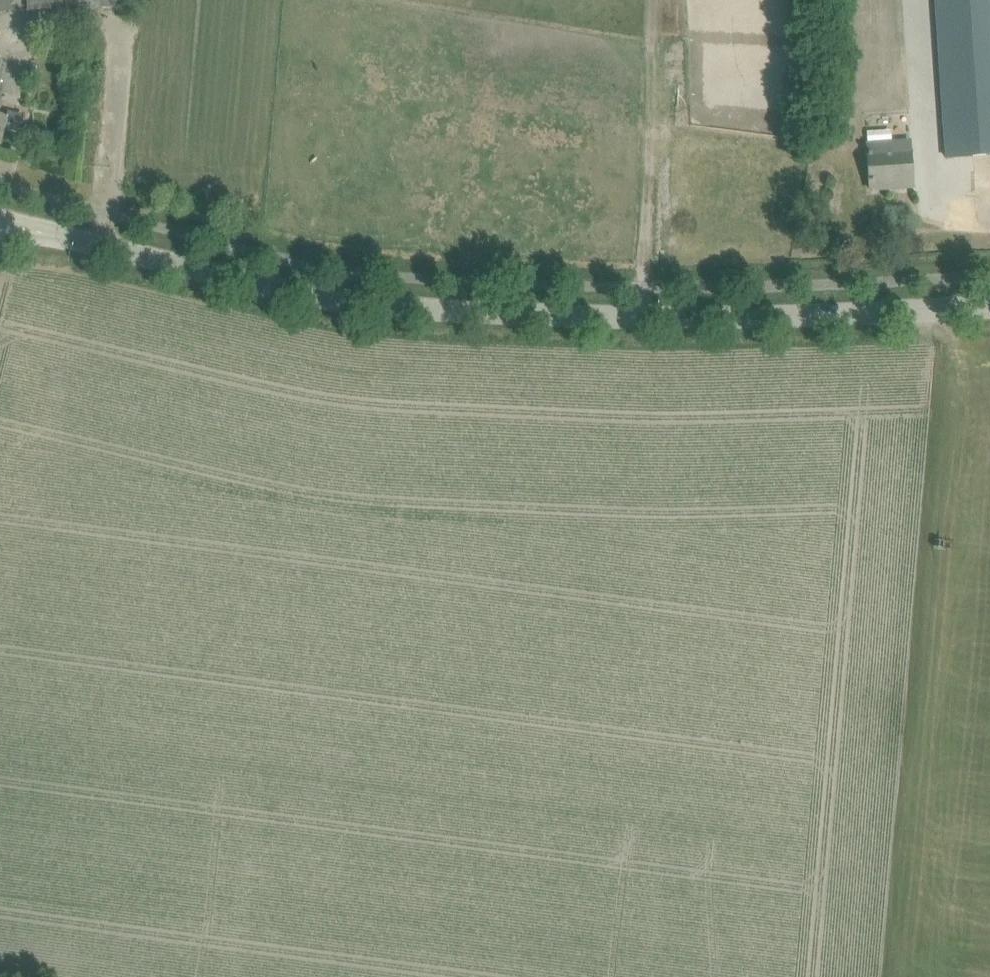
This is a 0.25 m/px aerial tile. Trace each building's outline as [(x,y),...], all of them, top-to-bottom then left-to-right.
[(10,13),(7,0),(0,0),(0,15),(10,13)] [(98,0),(27,0),(28,10),(98,5),(98,0)] [(945,138),(947,158),(989,155),(989,0),(935,0),(945,138)] [(908,105),(899,105),(900,121),(909,121),(908,105)] [(4,127),(19,132),(23,116),(8,112),(6,118),(0,117),(0,144),(4,127)] [(868,146),(870,171),(871,191),(913,188),(910,143),(868,146)]
